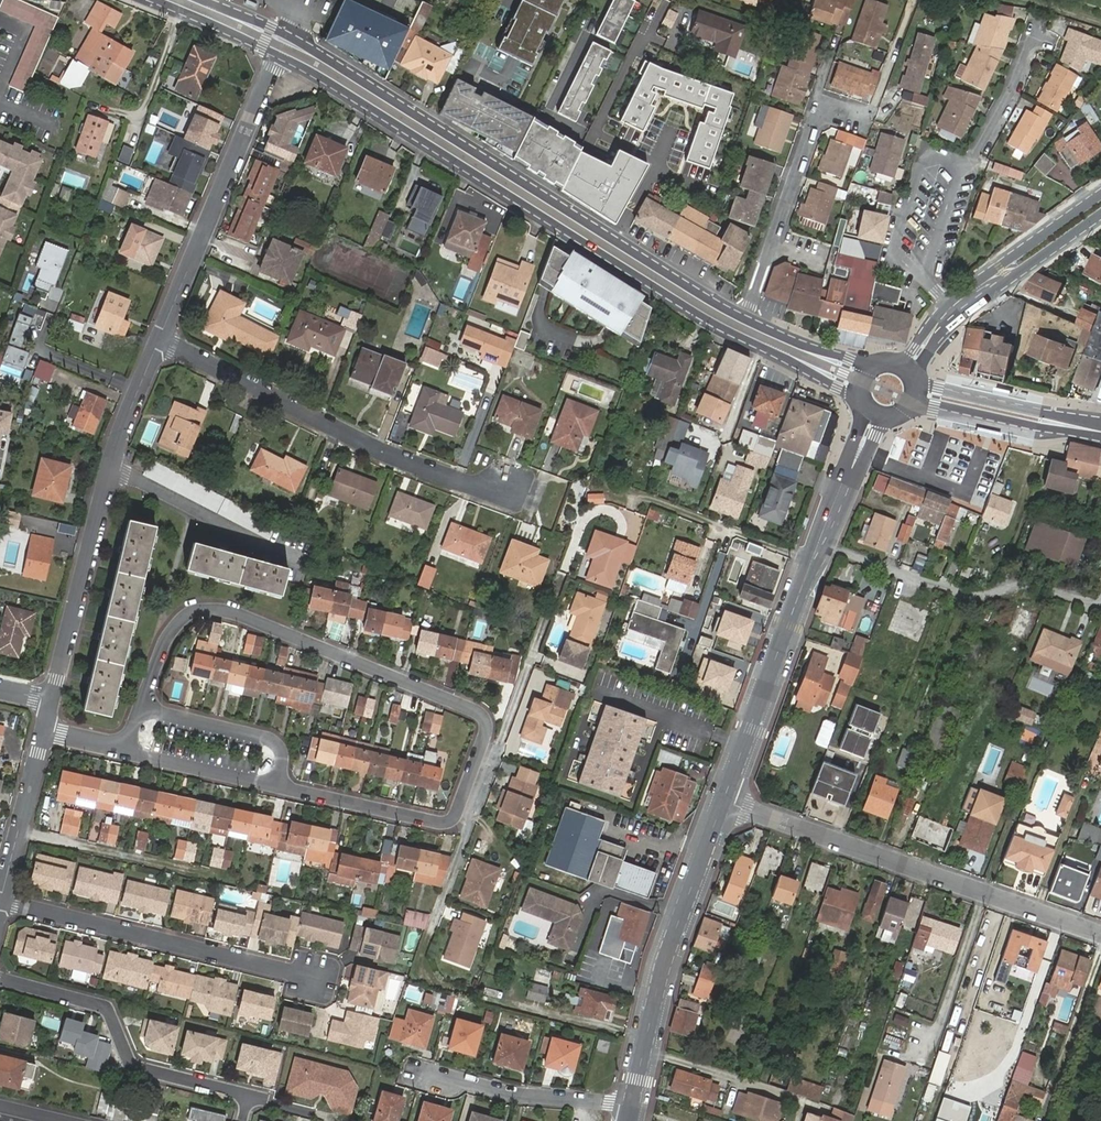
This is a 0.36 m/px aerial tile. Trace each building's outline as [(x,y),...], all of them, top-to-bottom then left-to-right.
[(39,7),(24,0),(2,0),(0,5),(0,8),(33,23),(39,7)] [(325,42),(384,79),(408,29),(352,0),(344,0),(325,42)] [(438,85),(452,56),(439,50),(417,38),(432,6),(430,5),(431,3),(424,0),(423,0),(412,22),(409,30),(406,36),(395,60),(402,64),(402,65),(411,70),(409,72),(428,81),(428,79),(438,85)] [(453,10),(465,0),(448,0),(446,1),(453,10)] [(551,0),(522,0),(510,25),(533,37),(551,0)] [(565,0),(551,0),(533,37),(527,50),(538,55),(565,0)] [(597,36),(615,44),(635,2),(630,0),(614,0),(600,29),(597,36)] [(857,0),(818,0),(813,12),(841,22),(841,21),(848,24),(857,0)] [(857,32),(880,41),(892,5),(877,0),(868,0),(857,32)] [(71,61),(87,71),(98,54),(124,69),(133,55),(107,39),(122,17),(105,6),(104,7),(98,3),(97,5),(93,3),(84,19),(93,24),(71,61)] [(59,16),(39,7),(33,23),(35,24),(10,85),(25,91),(59,16)] [(997,8),(995,18),(1011,21),(1013,10),(997,8)] [(743,27),(700,13),(693,34),(718,43),(716,50),(734,56),(743,27)] [(984,18),(973,47),(976,47),(1000,51),(1004,42),(1002,42),(1006,31),(1008,32),(1012,21),(1011,21),(995,18),(994,21),(984,18)] [(818,52),(826,30),(801,22),(789,56),(793,58),(790,66),(807,72),(810,64),(813,65),(818,52)] [(527,50),(533,37),(510,25),(498,49),(521,61),(521,60),(527,50)] [(1060,64),(1079,74),(1085,59),(1100,66),(1100,65),(1100,43),(1069,30),(1065,40),(1069,42),(1068,46),(1066,50),(1069,51),(1068,53),(1064,54),(1060,64)] [(857,32),(853,41),(877,49),(880,41),(857,32)] [(916,36),(913,45),(931,50),(933,42),(916,36)] [(439,50),(452,56),(457,47),(458,43),(456,42),(440,48),(439,50)] [(611,52),(593,44),(558,113),(576,122),(611,52)] [(931,50),(913,45),(903,78),(901,77),(898,89),(917,95),(931,50)] [(992,71),(1002,51),(1000,51),(976,47),(959,81),(981,92),(990,75),(986,73),(989,69),(992,71)] [(194,49),(175,89),(194,99),(198,90),(200,91),(215,58),(194,49)] [(532,66),(538,55),(527,50),(521,60),(521,61),(532,66)] [(807,72),(812,74),(820,52),(818,52),(813,65),(810,64),(807,72)] [(98,54),(87,71),(114,86),(124,69),(98,54)] [(455,54),(446,70),(454,74),(463,59),(455,54)] [(62,78),(60,81),(70,87),(79,84),(87,71),(71,61),(62,78)] [(646,61),(617,119),(641,130),(658,92),(704,108),(685,159),(708,169),(734,93),(660,68),(646,61)] [(865,91),(873,93),(880,76),(842,62),(834,84),(849,89),(864,94),(865,91)] [(790,66),(788,65),(776,96),(800,106),(812,74),(807,72),(790,66)] [(1074,77),(1056,68),(1037,103),(1055,113),(1074,77)] [(48,78),(58,84),(60,81),(62,78),(52,72),(48,78)] [(493,118),(501,102),(457,80),(439,115),(484,137),(493,118)] [(967,121),(979,96),(946,88),(941,99),(948,103),(936,129),(958,140),(965,126),(962,124),(964,120),(967,121)] [(864,94),(849,89),(848,93),(863,99),(864,94)] [(593,92),(588,103),(597,107),(603,97),(593,92)] [(910,95),(907,103),(921,108),(924,100),(910,95)] [(178,102),(164,130),(182,139),(195,111),(178,102)] [(533,118),(501,102),(493,118),(484,137),(516,153),(533,118)] [(764,118),(769,104),(762,102),(754,124),(761,126),(764,118)] [(769,104),(764,118),(772,121),(774,114),(787,118),(789,112),(769,104)] [(1095,115),(1100,111),(1100,110),(1098,104),(1091,108),(1095,115)] [(290,145),(298,124),(310,120),(317,105),(297,112),(296,109),(276,116),(277,118),(274,125),(272,125),(267,135),(270,136),(263,150),(282,158),(278,168),(280,169),(288,172),(298,149),(290,145)] [(207,151),(221,117),(198,107),(184,141),(207,151)] [(1035,144),(1050,116),(1035,107),(1031,116),(1024,112),(1007,147),(1025,156),(1033,143),(1035,144)] [(151,114),(148,123),(157,125),(159,117),(151,114)] [(787,118),(774,114),(772,121),(764,118),(761,126),(755,142),(778,151),(789,119),(787,118)] [(95,158),(100,142),(107,123),(108,123),(90,116),(77,151),(95,158)] [(581,149),(533,118),(516,153),(512,159),(559,190),(579,151),(581,149)] [(107,123),(100,142),(107,144),(113,125),(107,123)] [(1086,124),(1063,140),(1067,146),(1059,152),(1070,169),(1078,164),(1080,166),(1100,152),(1100,146),(1086,124)] [(849,145),(853,135),(837,129),(834,140),(849,145)] [(923,130),(921,136),(928,139),(931,132),(923,130)] [(904,139),(882,132),(869,169),(892,177),(904,139)] [(317,135),(315,139),(336,148),(338,144),(317,135)] [(197,175),(207,151),(184,141),(175,137),(165,163),(197,175)] [(866,139),(859,137),(855,146),(863,149),(866,139)] [(336,148),(315,139),(306,161),(335,175),(347,148),(338,144),(336,148)] [(834,140),(830,139),(820,170),(839,176),(849,145),(834,140)] [(0,144),(0,170),(6,172),(13,169),(14,174),(8,177),(0,197),(0,200),(5,202),(3,206),(0,205),(0,250),(31,175),(38,160),(0,144)] [(127,163),(132,150),(123,146),(118,159),(127,163)] [(606,165),(579,151),(559,190),(614,225),(648,164),(615,147),(606,165)] [(1055,165),(1043,153),(1033,166),(1044,177),(1055,165)] [(667,171),(678,178),(687,161),(676,155),(667,171)] [(768,162),(748,155),(745,164),(746,165),(739,186),(746,189),(762,194),(770,172),(764,171),(768,162)] [(394,169),(368,157),(358,181),(384,192),(394,169)] [(279,173),(280,169),(278,168),(256,159),(248,179),(250,180),(227,235),(228,235),(248,243),(257,247),(265,226),(287,176),(279,173)] [(770,172),(773,164),(768,162),(764,171),(770,172)] [(195,182),(197,175),(165,163),(163,168),(166,169),(161,180),(193,193),(197,183),(195,182)] [(1025,172),(1016,169),(1001,164),(996,163),(994,171),(1022,179),(1023,178),(1025,172)] [(114,181),(108,178),(100,199),(112,204),(118,189),(112,187),(114,181)] [(161,180),(159,179),(148,204),(163,210),(164,207),(184,215),(193,193),(161,180)] [(837,187),(821,182),(818,191),(812,189),(807,205),(803,218),(825,225),(837,187)] [(991,196),(994,188),(994,186),(986,183),(982,193),(991,196)] [(419,209),(433,216),(442,196),(416,184),(407,203),(419,209)] [(1001,225),(1011,193),(1000,190),(994,188),(991,196),(982,193),(974,217),(1001,225)] [(130,194),(118,189),(112,204),(124,209),(130,194)] [(762,194),(746,189),(743,200),(732,196),(726,217),(750,225),(762,194)] [(877,203),(891,205),(893,194),(879,191),(877,203)] [(1024,233),(1045,216),(1037,213),(1027,210),(1030,199),(1011,193),(1001,225),(1022,233),(1024,233)] [(634,221),(691,254),(705,228),(706,226),(707,223),(700,218),(683,209),(679,216),(662,207),(664,202),(650,195),(634,221)] [(1041,202),(1030,199),(1027,210),(1037,213),(1041,202)] [(102,201),(98,210),(111,216),(115,207),(102,201)] [(803,218),(807,205),(803,204),(799,217),(803,218)] [(392,209),(381,234),(389,238),(401,213),(392,209)] [(430,222),(433,216),(419,209),(415,215),(430,222)] [(458,210),(444,245),(480,260),(483,254),(474,251),(485,222),(458,210)] [(705,228),(691,254),(716,268),(719,264),(731,271),(738,259),(737,259),(749,236),(729,225),(721,239),(715,236),(720,228),(708,221),(707,223),(706,226),(705,228)] [(134,225),(123,252),(154,265),(164,238),(134,225)] [(397,247),(417,255),(421,245),(401,237),(397,247)] [(258,271),(286,283),(300,253),(272,241),(258,271)] [(54,288),(68,252),(45,243),(35,269),(40,270),(33,289),(48,295),(51,286),(54,288)] [(552,246),(538,284),(546,289),(613,331),(637,346),(650,308),(640,302),(643,298),(640,297),(631,291),(625,287),(616,282),(605,275),(596,269),(580,259),(570,253),(568,257),(561,252),(552,246)] [(572,250),(570,253),(580,259),(581,256),(572,250)] [(841,251),(837,250),(836,250),(832,267),(851,271),(853,262),(854,260),(840,256),(841,251)] [(1100,281),(1100,259),(1093,255),(1084,274),(1100,281)] [(499,259),(497,263),(519,271),(520,268),(499,259)] [(519,271),(497,263),(484,297),(495,302),(496,298),(517,306),(532,266),(523,262),(520,268),(519,271)] [(845,293),(858,296),(865,265),(853,262),(851,271),(850,274),(845,293)] [(787,310),(817,318),(821,302),(819,301),(821,292),(824,283),(803,277),(801,282),(795,280),(796,276),(786,273),(789,265),(785,263),(777,267),(768,293),(790,300),(789,305),(787,310)] [(719,264),(716,268),(729,274),(731,271),(719,264)] [(863,297),(870,272),(877,274),(878,267),(865,265),(858,296),(863,297)] [(598,266),(596,269),(605,275),(607,272),(598,266)] [(821,302),(817,318),(838,323),(845,293),(850,274),(833,270),(826,293),(821,292),(819,301),(821,302)] [(838,323),(836,329),(846,332),(867,336),(873,306),(870,305),(875,284),(876,276),(877,274),(870,272),(863,297),(858,296),(845,293),(838,323)] [(1061,285),(1038,274),(1036,273),(1019,288),(1054,303),(1061,285)] [(618,279),(616,282),(625,287),(627,285),(618,279)] [(901,291),(875,284),(870,305),(873,306),(867,336),(904,345),(911,316),(902,314),(906,302),(899,300),(901,291)] [(633,288),(631,291),(640,297),(642,294),(633,288)] [(768,293),(766,299),(789,305),(790,300),(768,293)] [(110,294),(97,327),(117,335),(124,338),(130,323),(123,320),(130,302),(110,294)] [(223,329),(228,315),(226,314),(232,301),(215,295),(200,329),(216,336),(220,327),(223,329)] [(228,315),(234,302),(232,301),(226,314),(228,315)] [(232,317),(238,304),(234,302),(228,315),(232,317)] [(24,305),(22,312),(35,315),(37,308),(24,305)] [(41,331),(47,312),(39,309),(33,329),(41,331)] [(295,311),(283,339),(302,347),(304,343),(329,353),(339,328),(331,325),(331,326),(295,311)] [(342,326),(354,332),(360,317),(348,312),(342,326)] [(1088,313),(1082,325),(1093,330),(1098,317),(1088,313)] [(20,351),(32,320),(19,315),(1,362),(23,370),(29,355),(20,351)] [(244,323),(232,317),(228,315),(223,329),(226,330),(223,335),(252,348),(260,330),(244,323)] [(1075,384),(1095,391),(1100,375),(1100,316),(1075,384)] [(84,326),(70,322),(67,329),(81,334),(84,326)] [(513,348),(513,346),(503,341),(480,332),(466,326),(459,342),(481,351),(480,355),(479,357),(505,368),(513,348)] [(1079,342),(1087,345),(1093,331),(1085,327),(1079,342)] [(973,359),(979,360),(982,338),(983,331),(965,328),(960,372),(970,374),(973,359)] [(993,341),(996,332),(984,329),(983,331),(982,338),(993,341)] [(266,354),(274,337),(260,330),(252,348),(266,354)] [(515,348),(524,351),(530,334),(520,331),(515,348)] [(843,343),(864,349),(867,336),(846,332),(843,343)] [(993,341),(982,338),(979,360),(977,376),(1005,382),(1014,346),(1002,343),(1005,335),(996,332),(993,341)] [(1035,335),(1028,354),(1066,367),(1073,349),(1065,346),(1065,345),(1035,335)] [(513,346),(515,341),(508,338),(505,337),(503,341),(513,346)] [(428,339),(426,346),(440,351),(442,344),(428,339)] [(379,384),(377,390),(390,395),(404,363),(381,354),(381,355),(361,346),(358,353),(348,376),(369,384),(368,386),(373,388),(375,382),(379,384)] [(434,351),(428,349),(423,360),(429,363),(429,362),(434,351)] [(727,349),(698,412),(721,423),(751,359),(727,349)] [(436,365),(441,354),(434,351),(429,362),(436,365)] [(691,358),(682,355),(679,363),(655,354),(647,373),(671,383),(665,402),(674,405),(691,358)] [(53,366),(38,360),(33,376),(47,381),(53,366)] [(3,387),(0,393),(15,400),(18,393),(3,387)] [(28,400),(35,401),(37,389),(31,387),(28,400)] [(760,387),(753,408),(776,416),(783,396),(760,387)] [(432,403),(436,392),(424,388),(409,426),(425,432),(427,426),(433,429),(452,437),(461,415),(435,404),(432,403)] [(76,423),(95,433),(107,403),(88,395),(76,423)] [(23,413),(25,398),(18,397),(16,413),(23,413)] [(494,419),(509,424),(509,422),(515,424),(513,430),(531,437),(540,411),(503,397),(494,419)] [(776,443),(774,447),(782,449),(775,466),(798,474),(810,441),(819,444),(830,413),(793,399),(782,429),(781,429),(776,443)] [(172,454),(189,410),(168,402),(163,415),(165,416),(170,418),(158,448),(172,454)] [(589,439),(587,438),(596,414),(567,403),(551,444),(575,453),(583,454),(589,439)] [(190,411),(189,410),(172,454),(173,454),(176,446),(183,450),(199,410),(192,407),(190,411)] [(0,412),(0,441),(1,435),(8,436),(12,415),(0,412)] [(170,418),(165,416),(153,446),(158,448),(170,418)] [(671,440),(678,421),(664,416),(657,435),(671,440)] [(93,436),(95,433),(76,423),(74,428),(93,436)] [(680,423),(673,439),(682,442),(688,426),(680,423)] [(234,425),(228,439),(242,445),(249,431),(234,425)] [(427,426),(425,432),(431,435),(433,429),(427,426)] [(755,451),(754,454),(770,459),(774,447),(776,443),(760,437),(744,431),(739,446),(755,451)] [(1068,442),(1063,462),(1051,459),(1045,485),(1072,492),(1076,476),(1094,481),(1100,450),(1068,442)] [(693,449),(681,445),(671,474),(687,480),(687,481),(689,485),(695,487),(707,454),(698,451),(697,453),(692,452),(693,450),(693,449)] [(180,457),(183,450),(176,446),(173,454),(180,457)] [(254,449),(244,468),(285,489),(298,465),(279,455),(276,461),(254,449)] [(754,454),(751,452),(747,463),(766,470),(770,459),(754,454)] [(134,455),(128,465),(138,469),(143,459),(134,455)] [(146,459),(139,474),(267,535),(274,519),(146,459)] [(44,462),(36,497),(63,504),(71,469),(44,462)] [(754,473),(739,467),(733,484),(722,480),(712,508),(723,512),(724,510),(727,511),(726,513),(738,518),(754,473)] [(334,469),(324,492),(360,509),(370,486),(334,469)] [(194,472),(192,478),(199,481),(202,475),(194,472)] [(885,494),(889,485),(884,483),(886,478),(877,475),(873,489),(885,494)] [(776,477),(761,517),(781,524),(795,485),(776,477)] [(922,503),(925,493),(890,480),(889,485),(885,494),(920,506),(922,503)] [(392,493),(383,516),(419,530),(428,506),(392,493)] [(586,493),(586,503),(604,504),(604,493),(586,493)] [(950,502),(925,493),(922,503),(928,505),(926,511),(935,514),(934,517),(943,521),(948,505),(950,502)] [(995,499),(988,520),(1002,526),(1009,504),(995,499)] [(943,521),(937,538),(945,542),(957,509),(948,505),(943,521)] [(19,525),(21,515),(5,512),(2,525),(7,526),(8,522),(19,525)] [(865,543),(867,544),(875,522),(878,514),(876,513),(870,528),(864,526),(859,540),(865,543)] [(875,522),(867,544),(885,550),(895,520),(878,514),(875,522)] [(124,520),(79,710),(106,716),(152,527),(124,520)] [(1037,523),(1028,550),(1074,566),(1083,539),(1037,523)] [(913,527),(904,524),(899,539),(908,542),(910,537),(913,527)] [(449,525),(440,550),(477,563),(486,539),(449,525)] [(597,554),(596,558),(588,579),(612,587),(621,561),(631,564),(637,547),(628,544),(628,542),(598,531),(590,552),(597,554)] [(32,547),(26,576),(46,580),(53,551),(54,552),(56,542),(32,536),(30,547),(32,547)] [(279,590),(282,576),(285,564),(189,541),(183,569),(279,590)] [(527,555),(530,549),(510,541),(500,567),(538,581),(545,562),(534,558),(527,555)] [(676,551),(670,566),(672,566),(668,577),(669,578),(666,588),(682,593),(684,591),(687,584),(699,550),(677,542),(674,550),(676,551)] [(536,551),(530,549),(527,555),(534,558),(536,551)] [(921,555),(916,570),(924,573),(929,557),(921,555)] [(578,576),(584,578),(591,559),(584,557),(578,576)] [(945,574),(954,577),(958,562),(949,559),(945,574)] [(745,586),(741,598),(768,608),(773,595),(771,595),(779,572),(755,563),(747,586),(745,586)] [(429,572),(420,568),(415,581),(414,583),(414,584),(419,586),(423,588),(429,572)] [(332,591),(327,611),(355,617),(359,601),(348,599),(349,595),(343,594),(346,584),(334,582),(332,591)] [(301,606),(327,611),(332,591),(313,587),(312,591),(304,589),(301,606)] [(831,590),(824,588),(816,612),(823,615),(837,620),(836,623),(844,626),(849,611),(855,595),(832,587),(831,590)] [(588,649),(589,649),(607,603),(579,593),(571,613),(580,616),(569,642),(566,640),(559,660),(580,668),(588,649)] [(860,597),(855,595),(849,611),(855,612),(860,597)] [(860,597),(855,612),(860,614),(865,598),(860,597)] [(637,599),(633,612),(627,629),(663,642),(654,669),(668,674),(684,630),(658,621),(662,608),(637,599)] [(694,619),(699,606),(685,601),(684,603),(672,599),(668,610),(694,619)] [(359,601),(355,617),(365,620),(363,630),(380,633),(384,613),(367,609),(368,603),(359,601)] [(0,646),(0,654),(19,658),(24,637),(30,639),(34,617),(8,611),(0,646)] [(753,622),(724,611),(715,635),(744,646),(753,622)] [(384,613),(380,633),(407,640),(411,621),(400,619),(401,616),(384,613)] [(837,620),(823,615),(822,618),(836,623),(837,620)] [(187,671),(206,676),(211,655),(218,624),(210,622),(206,638),(196,636),(192,650),(187,671)] [(1091,651),(1100,655),(1100,626),(1091,651)] [(415,652),(432,656),(437,634),(420,631),(415,652)] [(1070,643),(1042,632),(1034,653),(1070,667),(1079,643),(1071,640),(1070,643)] [(437,634),(432,656),(460,663),(464,646),(453,643),(454,639),(437,634)] [(248,654),(252,637),(244,635),(240,652),(248,654)] [(260,639),(252,637),(248,654),(256,656),(260,639)] [(829,648),(840,652),(841,650),(844,641),(834,637),(829,648)] [(853,645),(850,654),(863,658),(869,642),(856,637),(853,645)] [(464,646),(460,663),(469,665),(467,673),(484,677),(489,658),(478,655),(480,645),(465,641),(464,646)] [(844,641),(841,650),(847,652),(850,654),(853,645),(844,641)] [(478,655),(489,658),(491,648),(480,645),(478,655)] [(271,661),(279,663),(283,648),(275,646),(271,661)] [(277,671),(272,692),(290,696),(294,675),(297,667),(287,665),(291,650),(283,648),(279,663),(277,671)] [(850,654),(847,652),(839,676),(844,678),(852,681),(854,682),(860,666),(863,658),(850,654)] [(828,659),(814,653),(803,682),(805,683),(799,700),(813,705),(814,702),(825,706),(835,679),(822,674),(828,659)] [(176,655),(172,668),(184,672),(188,659),(176,655)] [(211,655),(206,676),(223,680),(228,659),(211,655)] [(489,658),(484,677),(512,684),(517,667),(508,665),(508,662),(489,658)] [(228,659),(223,680),(241,684),(246,663),(228,659)] [(262,667),(277,671),(279,663),(271,661),(264,659),(262,667)] [(738,670),(709,659),(700,683),(729,694),(738,670)] [(1091,663),(1085,660),(1082,668),(1089,670),(1091,663)] [(241,684),(239,691),(255,695),(257,688),(262,667),(246,663),(241,684)] [(257,688),(272,692),(277,671),(262,667),(257,688)] [(1084,670),(1082,677),(1095,681),(1097,674),(1084,670)] [(294,675),(290,696),(318,703),(323,682),(294,675)] [(347,707),(353,684),(326,677),(321,701),(347,707)] [(842,684),(833,707),(841,710),(852,681),(844,678),(842,684)] [(796,699),(799,700),(805,683),(803,682),(796,699)] [(536,699),(530,715),(535,717),(533,723),(528,721),(522,737),(541,744),(547,729),(542,727),(544,720),(561,726),(567,711),(574,694),(550,685),(543,702),(536,699)] [(366,700),(357,698),(353,715),(362,717),(366,700)] [(374,703),(366,700),(362,717),(370,719),(374,703)] [(813,705),(799,700),(796,708),(810,713),(813,705)] [(324,703),(322,712),(331,713),(333,704),(324,703)] [(940,704),(921,755),(940,762),(959,711),(940,704)] [(591,745),(605,707),(601,705),(593,725),(587,744),(591,745)] [(848,726),(852,727),(869,734),(872,735),(880,715),(856,705),(848,726)] [(400,708),(391,706),(387,722),(395,725),(400,708)] [(1016,721),(1033,724),(1036,709),(1018,706),(1016,721)] [(612,798),(627,758),(641,720),(605,707),(591,745),(576,785),(612,798)] [(429,734),(434,717),(425,715),(421,731),(429,734)] [(442,719),(434,717),(429,734),(437,736),(442,719)] [(641,720),(627,758),(631,760),(638,741),(645,721),(641,720)] [(827,751),(837,726),(826,722),(823,723),(815,744),(816,747),(827,751)] [(869,734),(852,727),(850,731),(868,737),(869,734)] [(868,737),(850,731),(847,729),(839,750),(863,759),(871,739),(868,737)] [(1098,737),(1091,753),(1100,757),(1100,738),(1098,737)] [(308,740),(303,761),(331,767),(336,747),(308,740)] [(572,783),(576,785),(591,745),(587,744),(580,763),(572,783)] [(336,747),(331,767),(348,771),(353,751),(336,747)] [(906,769),(913,752),(903,748),(895,764),(906,769)] [(424,760),(437,761),(438,751),(425,750),(424,760)] [(353,751),(348,771),(365,776),(370,755),(353,751)] [(404,764),(399,784),(416,788),(421,768),(423,758),(406,753),(404,764)] [(370,755),(365,776),(382,780),(387,760),(370,755)] [(631,760),(627,758),(612,798),(617,800),(624,780),(631,760)] [(387,760),(382,780),(399,784),(404,764),(387,760)] [(1025,775),(1028,769),(1011,762),(1008,769),(1025,775)] [(856,776),(823,763),(811,793),(826,799),(828,794),(831,796),(829,801),(844,806),(856,776)] [(421,768),(416,788),(435,792),(440,773),(421,768)] [(520,779),(525,781),(535,785),(539,774),(523,769),(520,779)] [(654,781),(644,809),(673,819),(679,801),(688,805),(695,783),(686,780),(687,778),(661,769),(660,773),(665,775),(661,784),(654,781)] [(1020,788),(1025,775),(1008,769),(1003,782),(1020,788)] [(73,795),(78,774),(59,770),(54,791),(73,795)] [(92,799),(97,779),(78,774),(73,795),(92,799)] [(879,809),(888,813),(897,791),(884,786),(886,780),(877,777),(865,809),(877,814),(879,809)] [(511,793),(504,812),(500,822),(524,830),(539,786),(535,785),(525,781),(520,779),(516,778),(511,793)] [(111,804),(116,783),(97,779),(92,799),(111,804)] [(130,808),(135,787),(116,783),(111,804),(130,808)] [(149,812),(154,792),(135,787),(130,808),(129,814),(148,819),(149,812)] [(982,789),(968,825),(964,837),(960,845),(982,854),(1004,798),(982,789)] [(72,801),(73,795),(54,791),(53,797),(64,799),(72,801)] [(499,811),(504,812),(511,793),(506,791),(499,811)] [(168,816),(172,796),(154,792),(149,812),(148,819),(166,823),(168,816)] [(1064,794),(1062,800),(1072,803),(1074,798),(1064,794)] [(91,806),(92,799),(73,795),(72,801),(91,806)] [(187,821),(191,800),(172,796),(168,816),(187,821)] [(60,813),(68,815),(70,809),(72,801),(64,799),(60,813)] [(110,810),(111,804),(92,799),(91,806),(110,810)] [(206,825),(211,804),(191,800),(187,821),(185,827),(205,832),(206,825)] [(1072,803),(1062,800),(1056,815),(1066,819),(1072,803)] [(129,814),(130,808),(111,804),(110,810),(129,814)] [(225,829),(229,808),(211,804),(206,825),(225,829)] [(598,881),(612,886),(647,899),(657,875),(621,862),(626,849),(600,839),(607,821),(568,807),(546,865),(586,880),(587,877),(598,881)] [(244,833),(249,813),(229,808),(225,829),(244,833)] [(68,815),(77,817),(76,810),(70,809),(68,815)] [(887,817),(888,813),(879,809),(877,814),(887,817)] [(57,830),(65,832),(68,815),(60,813),(57,830)] [(273,840),(277,823),(268,821),(268,817),(249,813),(244,833),(263,838),(273,840)] [(68,815),(65,832),(73,834),(77,817),(68,815)] [(185,827),(187,821),(168,816),(166,823),(185,827)] [(954,829),(919,816),(910,839),(945,852),(954,829)] [(301,847),(305,825),(288,821),(287,825),(277,823),(273,840),(270,855),(281,858),(284,843),(301,847)] [(94,838),(103,841),(107,824),(98,822),(94,838)] [(964,837),(968,825),(961,822),(956,834),(964,837)] [(1018,823),(1017,824),(1002,863),(1043,877),(1058,839),(1058,838),(1018,823)] [(107,824),(103,841),(111,842),(115,826),(107,824)] [(223,836),(225,829),(206,825),(205,832),(223,836)] [(324,862),(327,851),(328,844),(331,831),(323,829),(305,825),(301,847),(299,856),(317,861),(316,866),(323,867),(324,862)] [(1088,838),(1095,841),(1100,828),(1093,825),(1088,838)] [(243,840),(244,833),(225,829),(223,836),(243,840)] [(131,848),(141,850),(144,834),(135,831),(131,848)] [(263,838),(244,833),(243,840),(261,844),(263,838)] [(170,856),(179,858),(182,841),(174,839),(170,856)] [(182,841),(179,858),(190,861),(194,844),(182,841)] [(1100,846),(1095,844),(1092,850),(1100,852),(1097,860),(1100,861),(1100,846)] [(409,870),(413,850),(395,846),(392,859),(384,857),(380,874),(388,876),(390,866),(408,870),(409,870)] [(788,854),(765,846),(755,875),(769,880),(771,874),(780,877),(788,854)] [(205,864),(217,866),(220,850),(209,847),(205,864)] [(220,850),(217,866),(226,868),(230,852),(220,850)] [(445,857),(413,850),(409,870),(438,878),(445,857)] [(350,879),(354,858),(327,851),(324,862),(322,873),(350,879)] [(739,854),(722,898),(736,903),(753,860),(739,854)] [(1064,854),(1049,894),(1074,904),(1075,903),(1077,903),(1078,901),(1088,871),(1082,869),(1067,863),(1070,856),(1064,854)] [(61,889),(67,861),(38,855),(32,882),(41,884),(61,889)] [(380,874),(384,857),(376,855),(375,862),(354,858),(350,879),(368,884),(371,872),(380,874)] [(1067,863),(1082,869),(1085,862),(1070,856),(1067,863)] [(467,878),(470,879),(476,861),(473,860),(467,878)] [(60,893),(68,895),(76,863),(67,861),(61,889),(60,893)] [(476,861),(470,879),(473,880),(470,889),(467,887),(463,897),(488,907),(500,870),(476,861)] [(834,870),(812,863),(803,890),(824,898),(834,870)] [(1097,878),(1091,894),(1095,896),(1097,892),(1100,893),(1100,867),(1097,878)] [(114,877),(80,869),(74,894),(92,898),(97,899),(108,902),(108,901),(116,903),(122,879),(114,877)] [(438,878),(409,870),(408,870),(406,882),(434,888),(438,878)] [(348,887),(350,879),(322,873),(320,881),(348,887)] [(780,877),(772,898),(792,904),(799,884),(780,877)] [(368,884),(350,879),(348,887),(367,891),(368,884)] [(598,881),(595,883),(611,890),(612,886),(598,881)] [(146,912),(164,915),(171,892),(128,882),(121,906),(139,910),(146,912)] [(874,882),(861,920),(872,923),(885,886),(874,882)] [(40,888),(60,893),(61,889),(41,884),(40,888)] [(253,892),(260,894),(262,887),(255,886),(253,892)] [(829,888),(828,893),(846,899),(849,891),(842,888),(841,892),(829,888)] [(524,909),(545,917),(555,917),(559,918),(564,923),(557,943),(572,948),(583,918),(572,914),(576,904),(531,889),(524,909)] [(846,899),(828,893),(821,913),(839,919),(838,926),(847,930),(859,894),(849,891),(846,899)] [(192,922),(207,925),(213,900),(203,898),(203,902),(192,899),(193,896),(175,892),(168,916),(184,920),(192,922)] [(606,899),(606,905),(611,906),(611,915),(618,915),(619,899),(606,899)] [(911,899),(909,905),(900,930),(915,935),(921,918),(926,904),(911,899)] [(888,902),(879,928),(894,933),(892,939),(896,940),(900,930),(909,905),(899,901),(898,906),(888,902)] [(578,905),(576,904),(572,914),(583,918),(584,915),(578,905)] [(649,914),(628,908),(621,906),(617,918),(611,916),(599,954),(620,961),(624,948),(635,952),(637,944),(640,945),(649,914)] [(235,934),(249,938),(250,935),(255,916),(242,913),(240,913),(238,918),(227,915),(228,910),(218,907),(212,932),(221,934),(229,936),(234,937),(235,934)] [(282,943),(293,946),(296,935),(299,922),(288,920),(287,923),(266,919),(268,910),(262,909),(261,913),(256,912),(255,916),(250,935),(256,937),(256,939),(282,944),(282,943)] [(363,910),(361,917),(370,919),(371,912),(363,910)] [(402,923),(425,928),(429,915),(405,910),(402,923)] [(299,922),(296,935),(305,937),(313,939),(326,942),(325,946),(335,948),(340,945),(344,926),(301,915),(299,922)] [(459,921),(455,934),(445,960),(470,969),(487,922),(465,915),(462,922),(459,921)] [(555,917),(545,917),(561,922),(554,943),(557,943),(564,923),(559,918),(555,917)] [(723,925),(704,918),(694,945),(713,951),(715,946),(722,949),(726,938),(719,936),(723,925)] [(960,931),(921,918),(915,935),(911,947),(922,951),(924,944),(952,953),(960,931)] [(451,933),(455,934),(459,921),(455,920),(451,933)] [(732,928),(723,925),(719,936),(726,938),(728,939),(732,928)] [(355,927),(349,948),(357,950),(356,954),(374,958),(382,959),(394,962),(400,937),(355,927)] [(51,963),(56,942),(38,938),(39,933),(25,930),(20,932),(14,954),(51,963)] [(1036,974),(1047,943),(1031,938),(1030,941),(1026,939),(1028,936),(1012,931),(994,980),(1005,984),(1018,945),(1033,950),(1026,971),(1036,974)] [(56,942),(58,937),(39,933),(38,938),(56,942)] [(99,973),(104,955),(95,954),(96,948),(81,945),(74,943),(64,941),(58,967),(90,974),(91,971),(99,973)] [(1062,950),(1060,956),(1079,963),(1081,957),(1062,950)] [(836,951),(824,984),(834,988),(838,977),(834,975),(837,966),(841,968),(846,955),(836,951)] [(911,951),(905,965),(910,967),(916,953),(911,951)] [(147,982),(151,967),(144,965),(144,962),(134,959),(132,962),(130,961),(129,959),(129,958),(110,953),(104,978),(145,989),(147,982)] [(970,955),(966,981),(976,982),(980,956),(970,955)] [(1079,963),(1060,956),(1050,984),(1046,983),(1038,1005),(1045,1008),(1049,996),(1053,997),(1057,987),(1068,991),(1072,982),(1080,986),(1089,961),(1081,957),(1079,963)] [(899,977),(904,962),(896,960),(891,974),(899,977)] [(702,976),(714,980),(719,966),(716,965),(715,969),(705,966),(702,976)] [(387,973),(356,966),(352,983),(355,983),(353,990),(350,989),(346,1003),(370,1009),(375,990),(382,992),(387,973)] [(188,1001),(194,978),(169,972),(163,970),(151,967),(147,982),(158,985),(156,992),(188,1001)] [(905,967),(902,977),(914,981),(917,971),(905,967)] [(709,996),(714,980),(702,976),(696,994),(705,997),(706,995),(709,996)] [(229,1017),(236,989),(194,978),(188,1001),(203,1004),(208,1011),(229,1017)] [(530,982),(527,999),(545,1002),(549,986),(530,982)] [(577,1012),(582,1014),(588,992),(583,990),(577,1012)] [(261,996),(253,994),(243,991),(237,1011),(268,1019),(273,998),(261,996)] [(588,992),(582,1014),(606,1020),(610,1019),(615,999),(588,992)] [(445,1011),(449,997),(440,994),(435,1008),(445,1011)] [(1069,1022),(1076,998),(1063,995),(1056,1019),(1069,1022)] [(682,1000),(672,1031),(691,1036),(701,1006),(682,1000)] [(1018,1022),(1023,1012),(1014,1008),(1009,1019),(1018,1022)] [(403,1019),(397,1037),(425,1046),(434,1017),(411,1009),(407,1020),(403,1019)] [(301,1014),(292,1012),(283,1010),(277,1031),(306,1038),(311,1016),(301,1014)] [(0,1031),(0,1040),(37,1049),(40,1037),(33,1035),(37,1021),(5,1012),(0,1031)] [(377,1019),(347,1012),(344,1026),(330,1023),(326,1041),(361,1048),(363,1042),(365,1040),(371,1042),(377,1019)] [(892,1024),(904,1029),(907,1020),(895,1016),(892,1024)] [(457,1018),(449,1046),(473,1053),(481,1024),(457,1018)] [(150,1049),(169,1054),(176,1028),(145,1020),(143,1029),(147,1030),(145,1037),(145,1040),(145,1041),(150,1048),(150,1049)] [(82,1026),(65,1021),(60,1041),(75,1045),(72,1053),(88,1057),(85,1067),(103,1072),(109,1047),(96,1042),(97,1038),(80,1033),(82,1026)] [(1068,1029),(1054,1024),(1052,1027),(1067,1032),(1068,1029)] [(886,1033),(903,1040),(906,1032),(888,1026),(886,1033)] [(193,1058),(201,1060),(211,1062),(212,1057),(221,1059),(225,1042),(187,1032),(181,1055),(193,1058)] [(1006,1039),(988,1034),(984,1049),(1003,1053),(1006,1039)] [(883,1042),(900,1048),(903,1041),(885,1035),(883,1042)] [(501,1037),(494,1062),(522,1070),(529,1045),(501,1037)] [(551,1039),(544,1065),(570,1072),(577,1046),(551,1039)] [(598,1040),(595,1050),(605,1053),(608,1043),(598,1040)] [(264,1070),(273,1071),(277,1053),(240,1045),(235,1067),(245,1069),(262,1073),(264,1070)] [(1021,1052),(1011,1080),(1013,1081),(1026,1085),(1036,1057),(1021,1052)] [(20,1088),(26,1063),(0,1056),(0,1082),(20,1088)] [(930,1080),(938,1082),(945,1059),(937,1057),(930,1080)] [(887,1061),(873,1100),(869,1111),(889,1118),(893,1106),(907,1068),(887,1061)] [(284,1089),(306,1094),(317,1089),(323,1066),(315,1064),(314,1068),(291,1063),(284,1089)] [(323,1066),(317,1089),(323,1091),(328,1100),(332,1106),(347,1109),(353,1086),(346,1075),(343,1077),(339,1070),(323,1066)] [(244,1073),(261,1078),(262,1073),(245,1069),(244,1073)] [(270,1083),(273,1071),(264,1070),(262,1073),(261,1078),(260,1081),(270,1083)] [(678,1070),(672,1088),(706,1099),(707,1097),(715,1099),(720,1086),(711,1083),(712,1081),(678,1070)] [(769,1085),(800,1095),(804,1082),(774,1072),(769,1085)] [(1022,1091),(1043,1099),(1046,1092),(1026,1085),(1013,1081),(998,1120),(1011,1120),(1015,1110),(1020,1112),(1022,1106),(1018,1104),(1022,1091)] [(800,1095),(802,1096),(818,1102),(819,1103),(824,1089),(804,1082),(800,1095)] [(931,1101),(936,1085),(928,1082),(923,1099),(931,1101)] [(105,1113),(111,1093),(102,1091),(96,1110),(105,1113)] [(375,1120),(397,1120),(405,1098),(385,1091),(375,1120)] [(741,1095),(735,1113),(759,1120),(777,1120),(782,1107),(768,1102),(768,1101),(750,1095),(749,1098),(741,1095)] [(943,1096),(936,1120),(966,1120),(971,1105),(943,1096)] [(421,1120),(450,1120),(453,1112),(426,1104),(421,1120)] [(189,1107),(186,1119),(192,1120),(222,1120),(224,1115),(189,1107)] [(838,1110),(837,1110),(835,1109),(831,1119),(821,1116),(821,1119),(816,1117),(807,1114),(804,1120),(852,1120),(854,1116),(839,1111),(838,1110)] [(1020,1112),(1015,1110),(1011,1120),(1014,1120),(1016,1115),(1018,1116),(1020,1112)]
